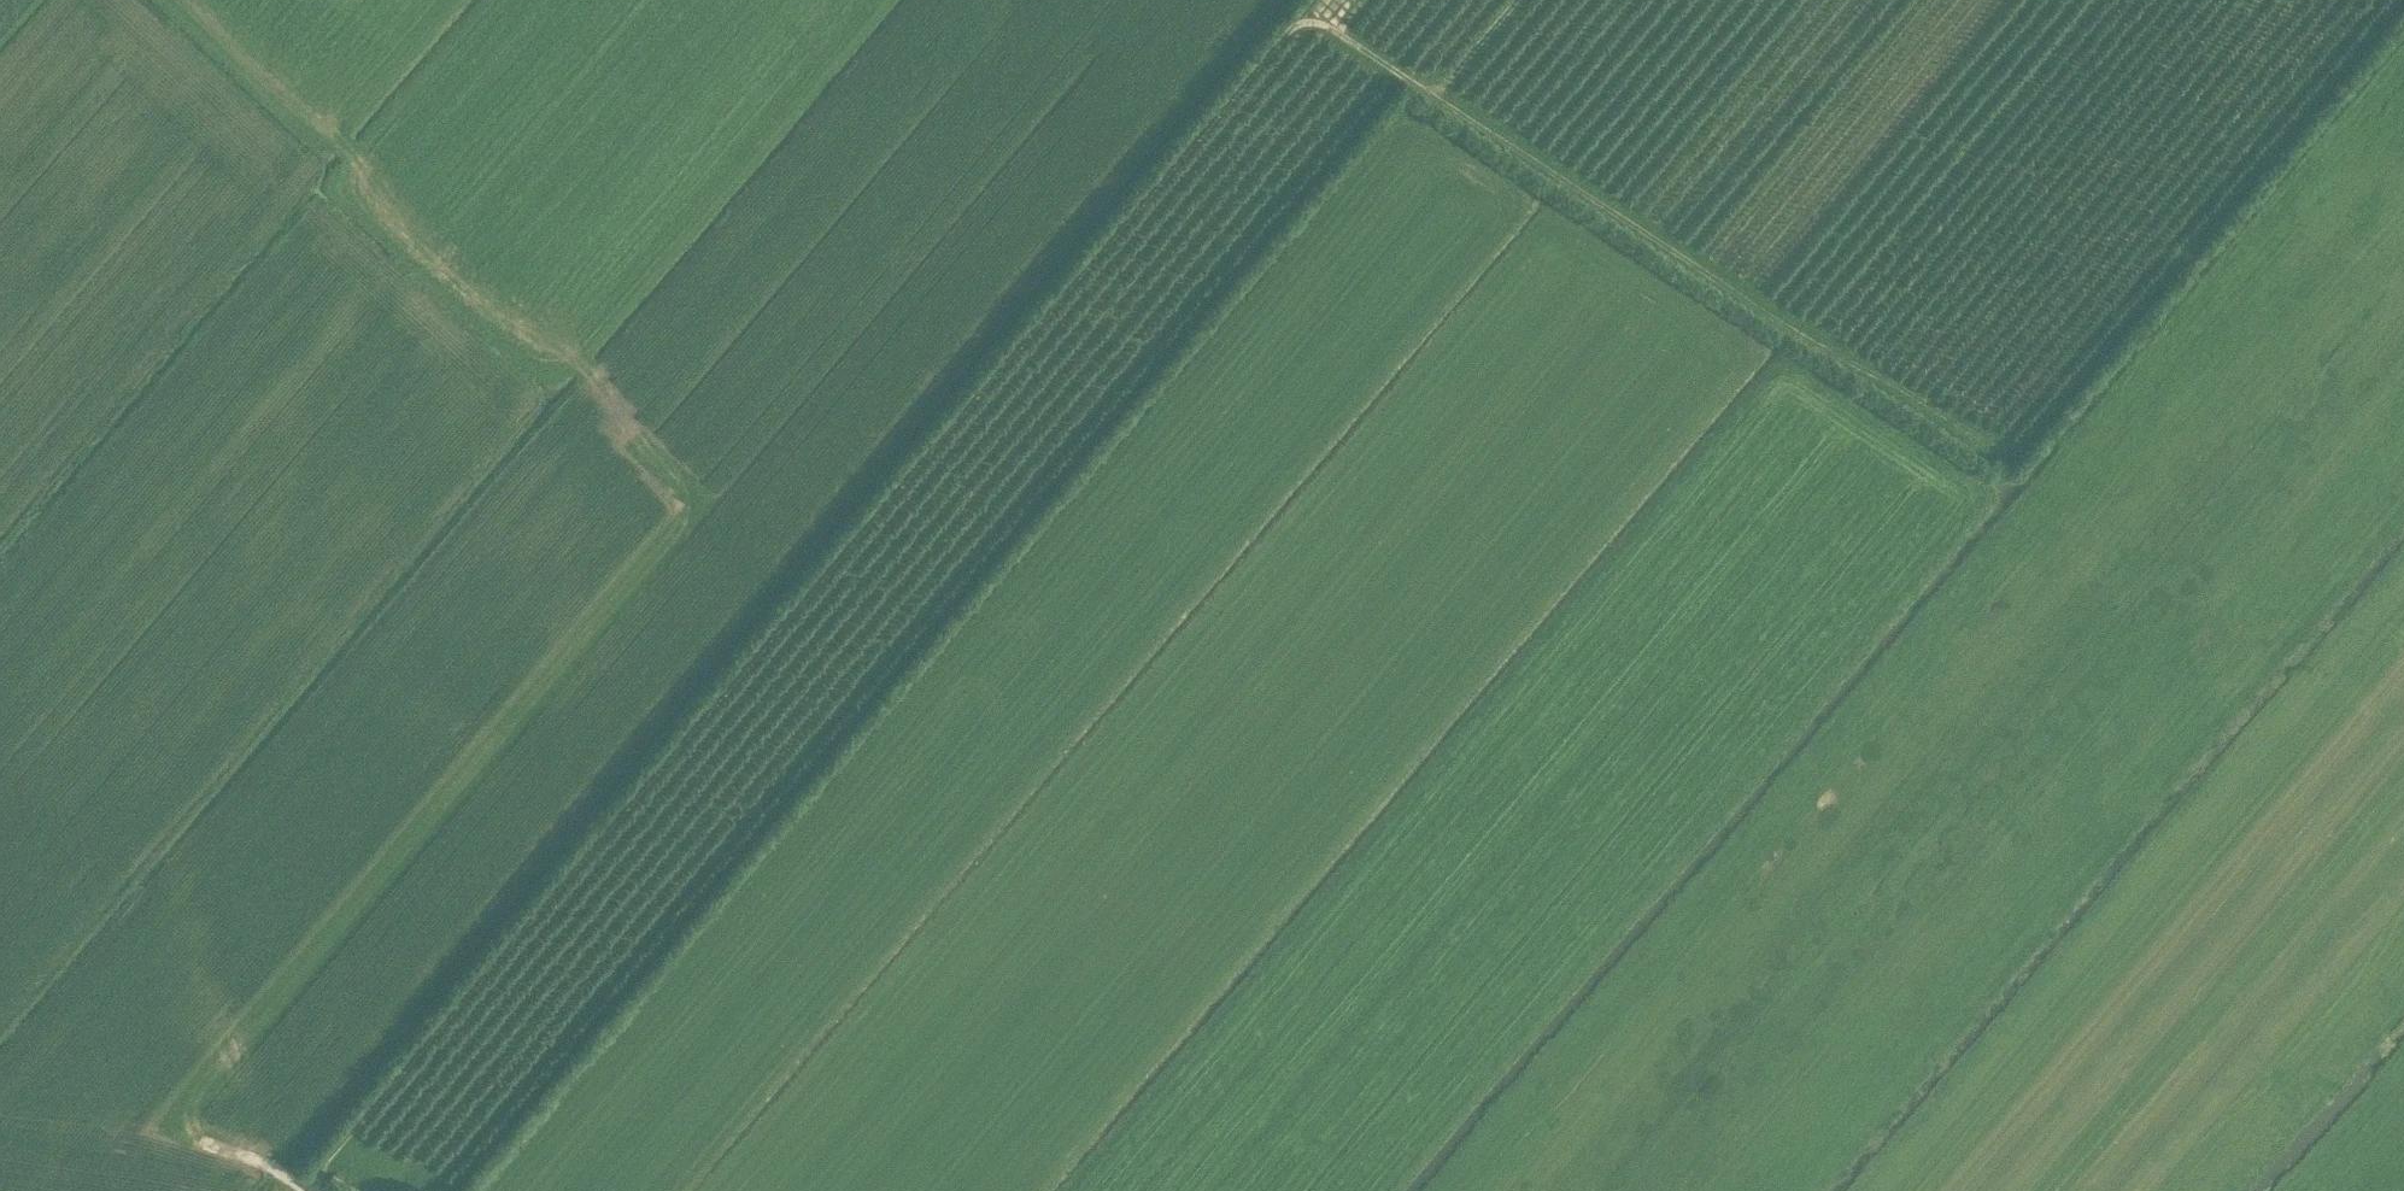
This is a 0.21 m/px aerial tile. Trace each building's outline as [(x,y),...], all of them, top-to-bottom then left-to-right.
[(2007,473),(2011,467),(1999,459),(1995,465),(2007,473)]
